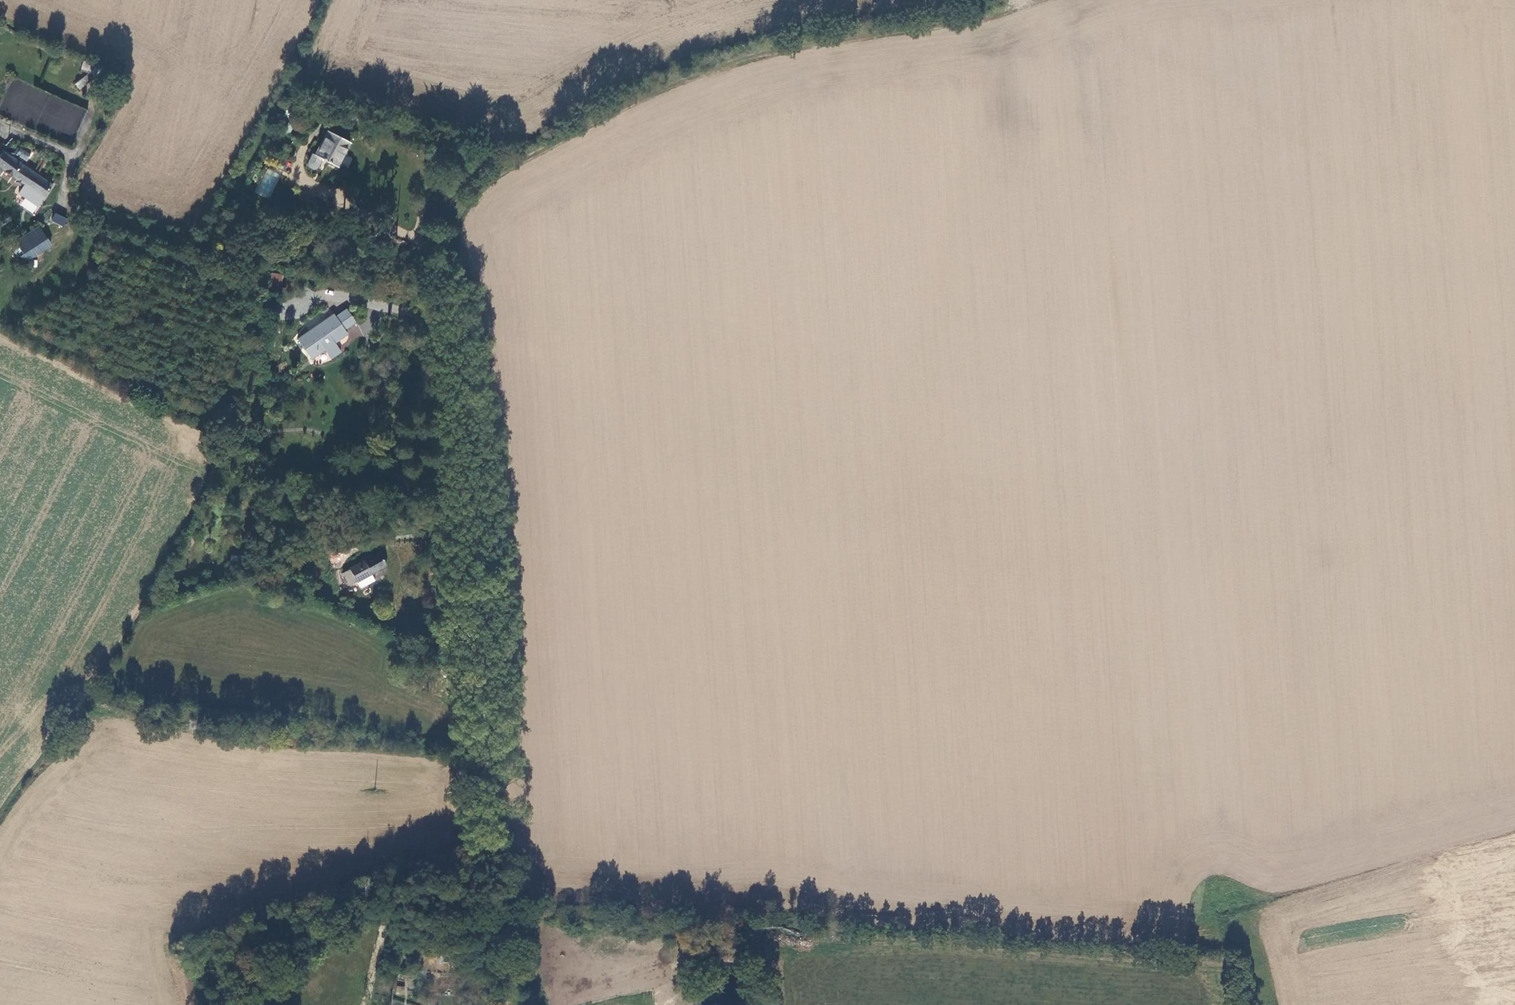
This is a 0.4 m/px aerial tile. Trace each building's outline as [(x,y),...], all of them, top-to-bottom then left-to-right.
[(107,77),(83,66),(79,75),(104,86),(107,77)] [(49,127),(74,138),(87,110),(63,99),(55,116),(55,115),(49,127)] [(331,132),(318,156),(337,167),(351,143),(331,132)] [(45,197),(55,183),(5,151),(0,158),(0,167),(45,197)] [(342,165),(348,167),(352,158),(346,155),(342,165)] [(265,168),(256,193),(270,199),(280,173),(265,168)] [(335,207),(343,207),(344,189),(336,188),(335,207)] [(64,226),(67,218),(54,213),(51,221),(64,226)] [(7,215),(0,220),(0,224),(3,227),(12,221),(7,215)] [(40,227),(17,241),(24,252),(47,238),(40,227)] [(279,292),(282,275),(271,273),(268,290),(279,292)] [(331,316),(342,331),(354,322),(344,307),(331,316)] [(312,330),(300,339),(314,359),(325,351),(331,359),(341,352),(334,343),(345,335),(342,331),(331,316),(321,323),(317,317),(307,324),(312,330)] [(375,574),(389,566),(381,552),(359,563),(343,573),(349,585),(351,587),(360,582),(364,587),(378,579),(375,574)]
